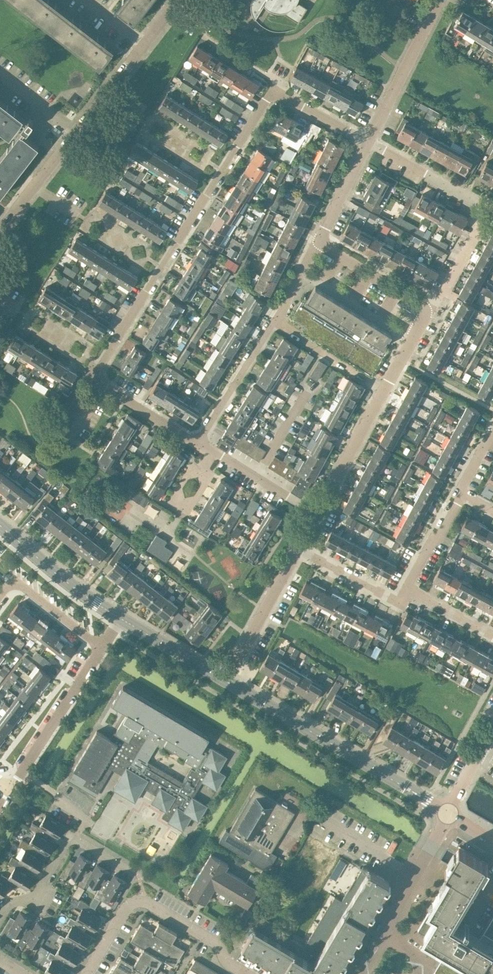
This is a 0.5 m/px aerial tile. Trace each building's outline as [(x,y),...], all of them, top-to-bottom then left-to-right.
[(100,67),(114,48),(52,0),(14,0),(100,67)] [(134,22),(152,0),(122,0),(116,8),(119,11),(134,22)] [(265,26),(267,27),(269,28),(272,29),(274,30),(277,31),(279,31),(282,31),(284,31),(287,31),(294,29),(298,22),(307,8),(297,1),(298,0),(251,0),(251,8),(252,10),(252,12),(253,14),(254,16),(256,18),(257,19),(259,21),(265,26)] [(391,11),(407,21),(410,13),(395,4),(391,11)] [(458,28),(465,32),(474,16),(463,10),(463,11),(458,8),(445,32),(453,36),(458,28)] [(465,32),(476,38),(485,23),(474,16),(465,32)] [(486,45),(492,34),(492,28),(485,23),(476,38),(486,45)] [(486,45),(484,49),(492,54),(492,34),(486,45)] [(189,58),(200,65),(208,52),(197,45),(189,58)] [(200,65),(210,71),(218,58),(208,52),(200,65)] [(218,81),(220,77),(228,65),(218,58),(210,71),(208,75),(218,81)] [(220,77),(230,84),(238,71),(228,65),(220,77)] [(290,78),(301,84),(308,72),(297,66),(290,78)] [(230,84),(240,90),(248,77),(238,71),(230,84)] [(184,78),(190,81),(193,75),(188,72),(184,78)] [(301,84),(313,90),(319,78),(308,72),(301,84)] [(190,81),(195,84),(198,79),(193,75),(190,81)] [(240,90),(251,97),(259,84),(248,77),(240,90)] [(313,90),(324,96),(330,84),(319,78),(313,90)] [(179,86),(184,89),(187,84),(182,81),(179,86)] [(184,89),(189,92),(193,87),(187,84),(184,89)] [(324,96),(335,102),(341,90),(330,84),(324,96)] [(205,90),(210,94),(213,88),(208,85),(205,90)] [(210,94),(215,97),(218,91),(213,88),(210,94)] [(335,102),(346,108),(355,92),(350,89),(347,94),(341,90),(335,102)] [(346,108),(357,115),(364,103),(358,99),(360,94),(355,92),(346,108)] [(200,99),(205,102),(208,97),(203,94),(200,99)] [(159,107),(169,113),(177,101),(166,95),(159,107)] [(205,102),(210,105),(213,100),(208,97),(205,102)] [(225,103),(230,106),(234,101),(229,98),(225,103)] [(16,128),(22,119),(25,122),(27,120),(0,99),(0,128),(10,136),(16,128)] [(169,113),(179,119),(187,107),(177,101),(169,113)] [(230,106),(241,113),(244,107),(234,101),(230,106)] [(220,112),(225,115),(228,110),(223,106),(220,112)] [(179,119),(190,126),(197,114),(187,107),(179,119)] [(225,115),(230,118),(233,113),(228,110),(225,115)] [(273,127),(284,133),(293,118),(281,112),(273,127)] [(190,126),(200,132),(207,120),(197,114),(190,126)] [(18,130),(20,132),(24,135),(33,124),(32,123),(33,120),(29,117),(27,120),(25,122),(22,119),(16,128),(18,130)] [(397,137),(409,143),(417,128),(408,123),(409,120),(403,117),(396,130),(400,132),(397,137)] [(296,139),(302,129),(304,124),(293,118),(284,133),(296,139)] [(200,132),(210,139),(218,127),(207,120),(200,132)] [(210,139),(220,145),(228,133),(218,127),(210,139)] [(409,143),(420,149),(428,134),(417,128),(409,143)] [(301,142),(304,138),(307,132),(302,129),(296,139),(301,142)] [(304,138),(309,141),(314,132),(309,129),(307,132),(304,138)] [(39,146),(24,135),(20,132),(0,158),(0,195),(39,146)] [(420,149),(431,155),(439,140),(428,134),(420,149)] [(300,145),(305,148),(309,141),(304,138),(301,142),(300,145)] [(329,139),(323,150),(338,158),(344,146),(329,139)] [(273,153),(276,150),(277,147),(266,140),(262,146),(273,153)] [(431,155),(442,161),(450,146),(439,140),(431,155)] [(129,154),(140,160),(147,148),(137,142),(129,154)] [(442,161),(453,167),(461,152),(450,146),(442,161)] [(453,167),(464,173),(467,169),(472,172),(481,156),(464,147),(461,152),(453,167)] [(140,160),(150,167),(157,155),(147,148),(140,160)] [(251,160),(266,169),(273,158),(258,149),(251,160)] [(273,153),(280,158),(283,154),(276,150),(273,153)] [(323,150),(317,162),(332,169),(338,158),(323,150)] [(150,167),(160,173),(168,161),(157,155),(150,167)] [(245,170),(259,179),(266,169),(251,160),(245,170)] [(160,173),(170,180),(178,168),(168,161),(160,173)] [(490,182),(492,177),(492,165),(487,161),(479,176),(490,182)] [(317,162),(311,173),(327,180),(332,169),(317,162)] [(170,180),(180,186),(188,174),(178,168),(170,180)] [(124,174),(129,177),(132,172),(127,169),(124,174)] [(238,181),(252,190),(259,179),(245,170),(238,181)] [(129,177),(134,180),(137,175),(132,172),(129,177)] [(369,185),(384,194),(389,196),(392,191),(387,189),(393,178),(382,172),(380,176),(375,174),(369,185)] [(303,189),(314,194),(316,190),(321,192),(327,180),(311,173),(303,189)] [(180,186),(191,192),(198,180),(188,174),(180,186)] [(119,183),(124,186),(127,181),(122,177),(119,183)] [(124,186),(129,189),(132,184),(127,181),(124,186)] [(231,192),(246,201),(252,190),(238,181),(231,192)] [(144,187),(149,190),(153,185),(148,182),(144,187)] [(149,190),(155,193),(158,188),(153,185),(149,190)] [(364,204),(379,212),(382,207),(378,204),(384,194),(369,185),(363,197),(367,199),(364,204)] [(407,191),(405,194),(411,198),(415,191),(410,189),(409,192),(407,191)] [(139,195),(144,198),(147,193),(142,190),(139,195)] [(98,203),(109,210),(116,198),(106,191),(98,203)] [(225,203),(239,212),(246,201),(231,192),(225,203)] [(144,198),(149,202),(152,197),(147,193),(144,198)] [(414,208),(426,214),(434,199),(422,193),(414,208)] [(165,200),(170,203),(173,198),(168,194),(165,200)] [(295,207),(310,214),(315,203),(300,195),(295,207)] [(109,210),(119,216),(127,204),(116,198),(109,210)] [(170,203),(175,206),(178,201),(173,198),(170,203)] [(426,214),(437,220),(445,205),(434,199),(426,214)] [(159,208),(165,211),(168,206),(163,203),(159,208)] [(218,213),(232,222),(239,212),(225,203),(218,213)] [(437,220),(448,226),(456,212),(452,209),(453,207),(446,203),(445,206),(445,205),(437,220)] [(119,216),(129,222),(137,210),(127,204),(119,216)] [(367,217),(368,215),(370,211),(358,205),(355,211),(367,217)] [(165,211),(170,214),(173,209),(168,206),(165,211)] [(289,218),(304,226),(310,214),(295,207),(289,218)] [(129,222),(139,229),(147,217),(137,210),(129,222)] [(448,226),(459,233),(467,218),(456,212),(448,226)] [(211,224),(226,233),(232,222),(218,213),(211,224)] [(139,229),(149,235),(157,223),(147,217),(139,229)] [(283,229),(298,237),(304,226),(289,218),(283,229)] [(149,235),(160,242),(167,230),(157,223),(149,235)] [(341,238),(352,244),(360,229),(349,223),(341,238)] [(204,235),(219,244),(226,233),(211,224),(204,235)] [(278,241),(293,248),(298,237),(283,229),(278,241)] [(352,244),(363,250),(371,235),(360,229),(352,244)] [(363,250),(374,256),(383,241),(371,235),(363,250)] [(69,251),(79,257),(87,245),(76,238),(69,251)] [(194,258),(206,265),(213,255),(216,250),(201,241),(199,246),(201,248),(194,258)] [(272,252),(287,259),(293,248),(278,241),(272,252)] [(374,256),(386,262),(394,247),(383,241),(374,256)] [(492,257),(492,243),(488,241),(482,251),(492,257)] [(79,257),(89,263),(97,251),(87,245),(79,257)] [(386,262),(397,268),(405,253),(394,247),(386,262)] [(89,263),(99,270),(107,258),(97,251),(89,263)] [(488,268),(492,260),(492,257),(482,251),(477,262),(488,268)] [(266,263),(281,271),(287,259),(272,252),(266,263)] [(397,268),(408,274),(416,259),(405,253),(397,268)] [(99,270),(110,276),(117,264),(107,258),(99,270)] [(188,269),(199,276),(206,265),(194,258),(188,269)] [(408,274),(419,280),(427,265),(416,259),(408,274)] [(471,273),(483,279),(488,268),(477,262),(471,273)] [(261,274),(276,282),(281,271),(266,263),(261,274)] [(110,276),(120,283),(127,271),(117,264),(110,276)] [(419,280),(430,286),(438,271),(427,265),(419,280)] [(63,271),(68,274),(72,269),(67,266),(63,271)] [(68,274),(74,277),(77,272),(72,269),(68,274)] [(181,280),(193,287),(199,276),(188,269),(181,280)] [(120,283),(130,289),(138,277),(127,271),(120,283)] [(465,283),(477,290),(483,279),(471,273),(465,283)] [(255,286),(270,294),(276,282),(261,274),(255,286)] [(84,284),(89,287),(92,282),(87,278),(84,284)] [(174,291),(186,298),(193,287),(181,280),(174,291)] [(89,287),(94,290),(97,285),(92,282),(89,287)] [(459,294),(471,300),(477,290),(465,283),(459,294)] [(303,331),(371,374),(387,348),(384,346),(392,334),(315,286),(308,299),(304,296),(291,317),(306,326),(303,331)] [(49,305),(56,293),(46,287),(39,299),(38,300),(45,304),(46,303),(49,305)] [(104,296),(109,299),(112,294),(107,291),(104,296)] [(58,313),(67,300),(56,293),(49,305),(52,307),(52,309),(58,313)] [(109,299),(114,303),(117,298),(112,294),(109,299)] [(247,306),(258,313),(265,302),(254,295),(247,306)] [(163,308),(175,316),(179,318),(183,313),(178,310),(181,304),(170,297),(163,308)] [(69,318),(77,306),(67,300),(58,313),(65,317),(66,316),(69,318)] [(462,300),(456,311),(468,318),(474,307),(462,300)] [(79,325),(87,312),(77,306),(69,318),(73,320),(72,321),(79,325)] [(240,317),(252,324),(258,313),(247,306),(240,317)] [(163,308),(156,319),(168,326),(175,316),(163,308)] [(456,311),(451,322),(463,328),(468,318),(456,311)] [(86,328),(90,331),(97,319),(87,312),(79,325),(85,330),(86,328)] [(203,323),(211,328),(218,318),(213,315),(209,312),(203,323)] [(92,334),(99,338),(100,337),(110,322),(99,315),(97,319),(90,331),(93,333),(92,334)] [(233,327),(245,334),(252,324),(240,317),(233,327)] [(150,330),(161,337),(166,340),(169,335),(164,332),(168,326),(156,319),(150,330)] [(451,322),(445,332),(462,342),(468,331),(463,328),(451,322)] [(222,335),(238,345),(245,334),(233,327),(228,324),(222,335)] [(143,341),(154,348),(161,337),(150,330),(143,341)] [(439,343),(451,350),(456,352),(462,342),(445,332),(439,343)] [(19,353),(26,342),(16,335),(8,347),(9,347),(8,348),(15,352),(16,351),(19,353)] [(220,349),(232,356),(238,345),(222,335),(215,346),(220,349)] [(277,348),(290,357),(291,358),(298,346),(284,337),(277,348)] [(28,361),(36,348),(26,342),(19,353),(22,355),(22,357),(28,361)] [(433,354),(445,360),(451,350),(439,343),(433,354)] [(128,356),(140,364),(146,353),(135,345),(128,356)] [(37,370),(46,354),(36,348),(28,361),(35,365),(33,367),(37,370)] [(270,358),(286,368),(286,369),(290,363),(287,361),(290,357),(277,348),(270,358)] [(213,359),(225,367),(232,356),(220,349),(213,359)] [(302,364),(307,367),(314,356),(309,353),(302,364)] [(49,374),(57,361),(46,354),(37,370),(41,372),(42,370),(49,374)] [(427,365),(439,371),(445,360),(433,354),(427,365)] [(121,367),(133,374),(140,364),(128,356),(121,367)] [(270,358),(264,368),(277,377),(277,376),(279,377),(280,378),(286,368),(270,358)] [(206,370),(218,377),(225,367),(213,359),(206,370)] [(309,375),(317,380),(327,364),(320,359),(309,375)] [(57,382),(60,379),(67,367),(57,361),(49,374),(55,378),(54,380),(57,382)] [(62,382),(69,386),(69,385),(70,385),(77,374),(67,367),(60,379),(63,381),(62,382)] [(257,379),(272,389),(279,377),(277,376),(277,377),(264,368),(257,379)] [(327,381),(332,383),(338,372),(333,369),(327,381)] [(200,381),(211,388),(218,377),(206,370),(200,381)] [(492,386),(492,372),(490,371),(484,381),(492,386)] [(143,385),(148,389),(155,377),(152,375),(150,374),(143,385)] [(289,384),(294,387),(297,383),(293,381),(295,377),(291,374),(286,382),(289,384)] [(409,387),(421,394),(427,383),(415,376),(409,387)] [(344,390),(358,398),(364,386),(349,378),(342,389),(344,390)] [(490,399),(492,393),(492,386),(484,381),(478,392),(490,399)] [(149,395),(160,402),(167,390),(157,383),(149,395)] [(285,391),(290,394),(294,387),(289,384),(285,391)] [(260,404),(261,405),(269,394),(254,385),(247,396),(260,404)] [(197,390),(205,395),(208,391),(200,386),(197,389),(197,390)] [(404,398),(415,404),(421,394),(409,387),(404,398)] [(79,390),(75,395),(86,402),(89,396),(79,390)] [(160,402),(171,408),(178,397),(167,390),(160,402)] [(339,401),(352,408),(358,398),(344,390),(339,401)] [(439,394),(451,401),(454,397),(441,390),(439,394)] [(75,395),(72,400),(82,407),(86,402),(75,395)] [(254,414),(258,417),(259,417),(262,412),(257,409),(260,404),(247,396),(240,406),(254,414)] [(171,408),(182,415),(189,403),(178,397),(171,408)] [(398,408),(410,415),(415,404),(404,398),(398,408)] [(72,400),(69,405),(79,412),(82,407),(72,400)] [(333,411),(346,419),(352,408),(339,401),(333,411)] [(311,409),(316,411),(320,404),(315,402),(311,409)] [(182,415),(193,422),(200,410),(189,403),(182,415)] [(69,405),(66,411),(76,417),(79,412),(69,405)] [(272,411),(277,414),(281,408),(276,405),(272,411)] [(462,416),(474,422),(480,411),(468,405),(462,416)] [(234,416),(247,424),(249,425),(253,419),(255,421),(258,417),(254,414),(240,406),(234,416)] [(392,419),(404,425),(410,415),(398,408),(392,419)] [(325,422),(340,430),(346,419),(333,411),(331,410),(325,422)] [(66,411),(63,416),(73,422),(76,417),(66,411)] [(118,429),(129,436),(132,433),(133,434),(137,427),(139,429),(143,423),(128,414),(125,419),(124,419),(118,429)] [(63,416),(59,421),(70,427),(73,422),(63,416)] [(242,436),(244,437),(247,439),(254,428),(249,425),(247,424),(234,416),(227,427),(228,427),(238,434),(242,436)] [(456,426),(468,433),(474,422),(462,416),(456,426)] [(386,430),(398,436),(404,425),(392,419),(386,430)] [(59,421),(56,426),(66,432),(70,427),(59,421)] [(300,430),(305,433),(309,426),(304,423),(300,430)] [(53,431),(63,438),(66,432),(56,426),(53,431)] [(450,437),(462,443),(468,433),(456,426),(450,437)] [(228,451),(232,444),(238,434),(228,427),(217,444),(228,451)] [(317,439),(331,447),(337,435),(322,427),(315,439),(317,440),(317,439)] [(118,429),(111,439),(124,447),(129,441),(127,440),(129,436),(118,429)] [(380,441),(392,447),(398,436),(386,430),(380,441)] [(255,438),(260,441),(264,435),(259,431),(255,438)] [(141,444),(147,447),(153,437),(147,433),(141,444)] [(232,444),(237,447),(244,437),(242,436),(238,434),(232,444)] [(237,447),(243,450),(249,440),(247,439),(244,437),(237,447)] [(444,447),(456,454),(462,443),(450,437),(444,447)] [(111,439),(105,449),(117,457),(121,460),(128,449),(124,447),(111,439)] [(312,450),(325,457),(331,447),(317,439),(317,440),(312,450)] [(243,450),(248,454),(255,443),(249,440),(243,450)] [(248,454),(254,457),(260,447),(255,443),(248,454)] [(372,455),(384,461),(390,450),(378,444),(372,455)] [(254,457),(259,461),(266,450),(260,447),(254,457)] [(438,458),(450,465),(456,454),(444,447),(438,458)] [(98,464),(113,473),(115,469),(112,467),(116,461),(115,460),(117,457),(105,449),(98,460),(100,461),(98,464)] [(173,449),(166,459),(178,466),(180,463),(181,464),(185,457),(184,456),(173,449)] [(306,460),(320,468),(325,457),(312,450),(306,460)] [(14,472),(18,476),(33,457),(25,451),(20,457),(25,461),(23,464),(18,468),(14,472)] [(285,458),(290,461),(293,454),(288,451),(285,458)] [(367,465),(379,472),(384,461),(372,455),(367,465)] [(268,466),(285,476),(291,466),(275,456),(268,466)] [(433,469),(444,476),(450,465),(438,458),(433,469)] [(166,459),(160,469),(173,477),(177,471),(176,470),(178,466),(166,459)] [(298,470),(302,473),(313,478),(313,479),(320,468),(306,460),(304,459),(298,470)] [(361,476),(373,483),(379,472),(367,465),(361,476)] [(285,476),(290,480),(297,469),(291,466),(285,476)] [(153,480),(165,487),(167,483),(168,484),(173,477),(160,469),(153,480)] [(290,480),(296,483),(302,473),(298,470),(297,469),(290,480)] [(16,479),(18,476),(14,473),(11,476),(6,471),(0,478),(0,490),(5,493),(16,479)] [(291,490),(301,497),(313,478),(302,473),(296,483),(291,490)] [(425,483),(437,490),(443,479),(431,473),(425,483)] [(355,487),(367,493),(373,483),(361,476),(355,487)] [(5,493),(14,501),(25,487),(28,483),(24,480),(21,483),(16,479),(5,493)] [(221,479),(214,489),(227,497),(234,487),(232,487),(233,486),(221,479)] [(159,497),(160,498),(164,491),(163,490),(165,487),(153,480),(147,490),(159,497)] [(419,494),(431,501),(437,490),(425,483),(419,494)] [(14,501),(25,509),(30,502),(35,505),(46,490),(42,486),(35,494),(25,487),(14,501)] [(349,497),(361,504),(367,493),(355,487),(349,497)] [(214,489),(208,500),(221,508),(227,497),(214,489)] [(36,517),(46,525),(57,511),(47,503),(53,496),(49,492),(37,507),(41,510),(36,517)] [(413,505),(425,511),(431,501),(419,494),(413,505)] [(343,508),(355,515),(361,504),(349,497),(343,508)] [(247,510),(252,513),(259,503),(253,499),(247,510)] [(208,500),(202,510),(215,518),(221,508),(208,500)] [(269,510),(263,519),(274,527),(276,523),(278,524),(282,518),(281,517),(281,516),(276,514),(279,509),(270,503),(267,508),(269,510)] [(231,514),(237,518),(243,507),(238,504),(231,514)] [(407,515),(419,522),(425,511),(413,505),(407,515)] [(46,525),(56,533),(70,516),(73,511),(69,508),(63,516),(57,511),(46,525)] [(197,529),(208,536),(212,529),(209,527),(215,518),(202,510),(195,520),(201,524),(197,529)] [(225,524),(231,528),(237,518),(231,514),(225,524)] [(402,526),(413,532),(419,522),(407,515),(402,526)] [(66,541),(77,527),(83,519),(79,516),(75,520),(70,516),(56,533),(66,541)] [(464,533),(471,537),(479,522),(472,518),(468,516),(461,529),(465,531),(464,533)] [(263,519),(256,530),(269,538),(273,531),(272,530),(274,527),(263,519)] [(479,538),(483,540),(489,528),(486,526),(486,525),(479,522),(471,537),(478,541),(479,538)] [(76,548),(87,534),(93,526),(89,523),(83,531),(77,527),(66,541),(76,548)] [(396,537),(407,543),(413,532),(402,526),(396,537)] [(492,548),(492,546),(492,530),(489,528),(483,540),(486,542),(485,545),(492,548)] [(256,530),(250,540),(262,547),(264,544),(265,545),(269,538),(256,530)] [(325,542),(336,548),(342,536),(331,530),(325,542)] [(93,539),(97,542),(103,534),(99,531),(93,539)] [(76,548),(86,556),(97,542),(87,534),(76,548)] [(147,549),(166,561),(173,550),(164,545),(167,541),(156,534),(147,549)] [(113,542),(117,545),(122,540),(117,536),(113,542)] [(235,552),(255,564),(258,558),(257,557),(261,551),(259,550),(262,547),(250,540),(244,536),(235,552)] [(336,548),(347,553),(353,542),(342,536),(336,548)] [(124,541),(120,547),(124,551),(129,545),(124,541)] [(451,548),(462,553),(465,547),(454,541),(451,548)] [(96,564),(101,557),(106,560),(106,561),(117,545),(113,542),(107,550),(97,542),(86,556),(96,564)] [(347,553),(357,559),(364,547),(353,542),(347,553)] [(107,573),(117,581),(128,567),(118,559),(124,551),(120,547),(108,562),(113,566),(108,572),(107,573)] [(357,559),(368,565),(374,553),(364,547),(357,559)] [(448,553),(458,559),(462,553),(451,548),(448,553)] [(368,565),(379,570),(385,558),(374,553),(368,565)] [(96,564),(101,567),(106,560),(101,557),(96,564)] [(379,570),(390,576),(396,564),(385,558),(379,570)] [(103,569),(108,572),(113,566),(108,562),(103,569)] [(127,588),(138,574),(145,565),(141,562),(134,571),(128,567),(117,581),(127,588)] [(443,588),(451,573),(440,567),(433,580),(437,582),(436,585),(443,588)] [(455,591),(461,579),(451,573),(443,588),(450,592),(451,589),(455,591)] [(127,588),(137,596),(148,582),(138,574),(127,588)] [(137,596),(147,604),(158,590),(164,582),(160,579),(154,586),(148,582),(137,596)] [(464,600),(472,585),(461,579),(455,591),(458,593),(457,596),(464,600)] [(299,593),(310,599),(319,584),(311,580),(310,583),(306,581),(299,593)] [(310,599),(321,605),(328,592),(324,591),(326,588),(319,584),(310,599)] [(476,603),(482,591),(472,585),(464,600),(471,604),(472,601),(476,603)] [(147,604),(157,611),(168,597),(174,589),(170,586),(164,594),(158,590),(147,604)] [(321,605),(332,610),(340,595),(333,591),(331,594),(328,592),(321,605)] [(485,612),(492,596),(482,591),(476,603),(480,605),(478,608),(485,612)] [(157,611),(167,619),(178,605),(184,597),(180,594),(174,602),(168,597),(157,611)] [(332,610),(342,616),(349,604),(345,602),(347,599),(340,595),(332,610)] [(492,596),(485,612),(492,615),(492,613),(492,596)] [(200,613),(214,624),(222,614),(200,597),(197,601),(205,607),(200,613)] [(189,611),(192,607),(185,601),(182,605),(189,611)] [(19,622),(29,609),(23,604),(22,606),(18,603),(10,614),(19,622)] [(342,616),(353,622),(361,606),(354,603),(353,606),(349,604),(342,616)] [(353,622),(364,627),(370,615),(367,613),(368,610),(361,606),(353,622)] [(193,623),(207,634),(214,624),(200,613),(192,607),(189,611),(197,617),(193,623)] [(25,634),(37,618),(34,616),(36,614),(29,609),(19,622),(24,626),(21,631),(25,634)] [(174,615),(186,624),(189,620),(177,611),(174,615)] [(400,626),(417,635),(425,620),(418,616),(418,617),(414,615),(413,616),(407,613),(400,626)] [(364,627),(374,633),(382,617),(375,614),(374,617),(370,615),(364,627)] [(374,633),(385,639),(392,626),(388,624),(390,621),(382,617),(374,633)] [(38,637),(47,626),(37,618),(25,634),(30,638),(34,633),(38,637)] [(425,637),(429,639),(436,626),(432,624),(425,620),(417,635),(424,639),(425,637)] [(185,633),(199,644),(207,634),(193,623),(185,633)] [(7,637),(12,632),(2,624),(0,627),(0,631),(7,637)] [(44,649),(48,644),(56,633),(47,626),(38,637),(44,641),(40,646),(44,649)] [(431,643),(438,647),(447,632),(440,628),(439,628),(436,626),(429,639),(432,641),(431,643)] [(446,648),(450,650),(457,638),(453,636),(453,635),(447,632),(438,647),(445,651),(446,648)] [(48,644),(57,651),(67,639),(61,634),(60,636),(56,633),(48,644)] [(348,633),(344,641),(354,646),(358,638),(354,636),(353,636),(348,633)] [(0,652),(5,647),(7,649),(10,645),(0,637),(0,652)] [(386,646),(393,651),(398,641),(391,637),(386,646)] [(452,655),(459,658),(468,643),(461,639),(460,640),(457,638),(450,650),(454,652),(452,655)] [(57,651),(67,659),(76,648),(72,645),(74,643),(67,639),(57,651)] [(468,660),(471,662),(478,649),(474,647),(475,647),(468,643),(459,658),(466,662),(468,660)] [(288,659),(293,662),(300,650),(295,648),(288,659)] [(14,653),(19,658),(22,654),(17,649),(14,653)] [(474,666),(481,670),(489,655),(482,651),(478,649),(471,662),(475,664),(474,666)] [(260,668),(271,674),(280,659),(269,652),(260,668)] [(36,659),(46,667),(50,661),(40,654),(36,659)] [(299,666),(304,668),(310,657),(306,654),(299,666)] [(488,674),(489,671),(492,673),(492,657),(489,655),(481,670),(488,674)] [(46,667),(55,674),(59,669),(54,665),(57,661),(53,658),(50,661),(46,667)] [(271,674),(281,681),(290,665),(280,659),(271,674)] [(281,681),(292,687),(301,672),(290,665),(281,681)] [(39,667),(32,677),(45,687),(49,681),(47,679),(50,676),(39,667)] [(292,687),(303,693),(312,678),(301,672),(292,687)] [(303,693),(314,700),(319,692),(323,695),(333,679),(328,676),(323,685),(312,678),(303,693)] [(32,677),(24,686),(35,695),(38,691),(40,693),(45,687),(32,677)] [(338,714),(347,699),(350,693),(345,691),(342,696),(336,692),(341,683),(336,680),(326,697),(331,700),(326,707),(338,714)] [(24,686),(17,696),(28,704),(35,695),(24,686)] [(114,732),(110,739),(97,730),(74,769),(75,770),(71,776),(98,792),(112,768),(122,774),(114,788),(135,800),(143,787),(156,794),(152,801),(166,809),(162,816),(183,829),(191,815),(198,819),(207,805),(191,796),(201,779),(217,788),(225,774),(218,770),(226,756),(205,744),(209,737),(123,686),(113,703),(128,712),(116,732),(114,732)] [(17,696),(10,705),(21,714),(28,704),(17,696)] [(338,714),(348,720),(357,705),(347,699),(338,714)] [(7,710),(2,715),(13,723),(21,714),(10,705),(5,702),(2,706),(7,710)] [(348,720),(359,727),(368,711),(357,705),(348,720)] [(359,727),(370,733),(375,726),(380,728),(389,712),(384,709),(379,718),(368,711),(359,727)] [(383,740),(394,747),(403,732),(392,725),(397,717),(392,714),(382,730),(387,733),(383,740)] [(0,718),(0,728),(6,733),(13,723),(2,715),(0,718)] [(394,747),(404,753),(414,738),(419,730),(414,727),(409,736),(403,732),(394,747)] [(404,753),(415,760),(424,744),(414,738),(404,753)] [(415,760),(426,766),(435,751),(424,744),(415,760)] [(426,766),(437,773),(446,757),(435,751),(426,766)] [(219,840),(268,869),(277,854),(271,851),(295,811),(259,790),(255,788),(229,831),(226,829),(219,840)] [(29,827),(36,831),(43,836),(47,830),(57,837),(64,825),(46,814),(40,826),(33,822),(29,827)] [(19,844),(26,848),(33,853),(36,848),(47,854),(54,842),(43,836),(36,831),(29,843),(23,839),(19,844)] [(489,864),(459,846),(454,854),(448,864),(445,870),(450,873),(445,880),(447,881),(442,889),(440,889),(432,903),(433,903),(418,930),(429,936),(429,938),(441,945),(435,956),(440,959),(433,970),(439,973),(492,973),(492,914),(480,937),(468,930),(467,929),(469,925),(465,923),(463,926),(461,925),(461,926),(452,921),(480,873),(483,875),(489,864)] [(9,862),(16,866),(23,870),(26,865),(37,871),(44,859),(33,853),(26,848),(19,860),(12,856),(9,862)] [(237,899),(248,906),(252,899),(253,900),(254,901),(255,901),(256,900),(257,899),(257,898),(257,897),(257,896),(256,896),(254,895),(256,893),(261,896),(269,884),(251,874),(248,880),(247,882),(225,869),(228,863),(211,853),(188,892),(194,896),(193,898),(193,899),(193,900),(193,901),(194,901),(195,902),(196,902),(197,901),(198,901),(199,899),(205,903),(213,888),(236,901),(237,899)] [(70,872),(81,879),(92,861),(80,854),(73,864),(68,861),(60,875),(66,879),(70,872)] [(346,863),(339,859),(329,875),(337,879),(346,863)] [(87,880),(99,887),(105,878),(109,871),(97,864),(87,880)] [(8,884),(13,887),(16,882),(27,888),(34,876),(23,870),(16,866),(9,877),(2,873),(0,877),(0,879),(8,884)] [(242,948),(286,973),(338,973),(339,972),(339,970),(338,969),(342,962),(343,963),(345,962),(347,958),(347,956),(345,956),(350,949),(351,950),(353,949),(355,945),(355,943),(353,943),(357,936),(359,936),(361,936),(363,932),(362,930),(361,929),(365,922),(368,924),(381,902),(380,901),(379,901),(379,900),(379,899),(386,887),(389,882),(363,866),(356,877),(355,877),(342,900),(335,896),(331,902),(331,901),(304,945),(291,938),(276,929),(278,925),(261,916),(242,948)] [(104,892),(116,899),(126,881),(114,874),(110,881),(105,878),(99,887),(94,896),(100,899),(104,892)] [(1,896),(8,884),(0,879),(0,896),(1,896)] [(78,884),(84,887),(87,882),(81,879),(78,884)] [(273,896),(282,901),(285,896),(276,891),(273,896)] [(76,920),(83,924),(94,930),(101,918),(90,912),(93,906),(81,899),(77,905),(83,908),(76,920)] [(238,920),(245,923),(252,911),(246,907),(238,920)] [(10,929),(22,936),(26,929),(32,918),(20,911),(14,922),(9,919),(0,933),(6,936),(10,929)] [(66,937),(73,941),(84,947),(91,935),(80,929),(83,924),(76,920),(71,916),(67,922),(72,925),(66,937)] [(17,943),(23,946),(27,940),(39,946),(49,928),(37,921),(31,932),(26,929),(22,936),(17,943)] [(136,932),(158,945),(168,928),(159,922),(154,931),(141,923),(136,932)] [(168,928),(158,945),(180,958),(185,949),(172,942),(177,933),(168,928)] [(139,957),(148,962),(158,945),(136,932),(131,940),(144,948),(139,957)] [(55,954),(73,965),(80,953),(70,946),(73,941),(66,937),(60,934),(57,939),(62,942),(55,954)] [(158,945),(148,962),(157,967),(162,959),(175,966),(180,958),(158,945)] [(129,973),(140,973),(148,962),(139,957),(133,965),(121,957),(116,966),(129,973)] [(50,973),(68,973),(70,970),(52,959),(45,971),(50,973)] [(217,972),(195,959),(190,968),(200,973),(216,973),(217,972)] [(140,973),(153,973),(157,967),(148,962),(140,973)] [(116,966),(111,973),(129,973),(116,966)]
